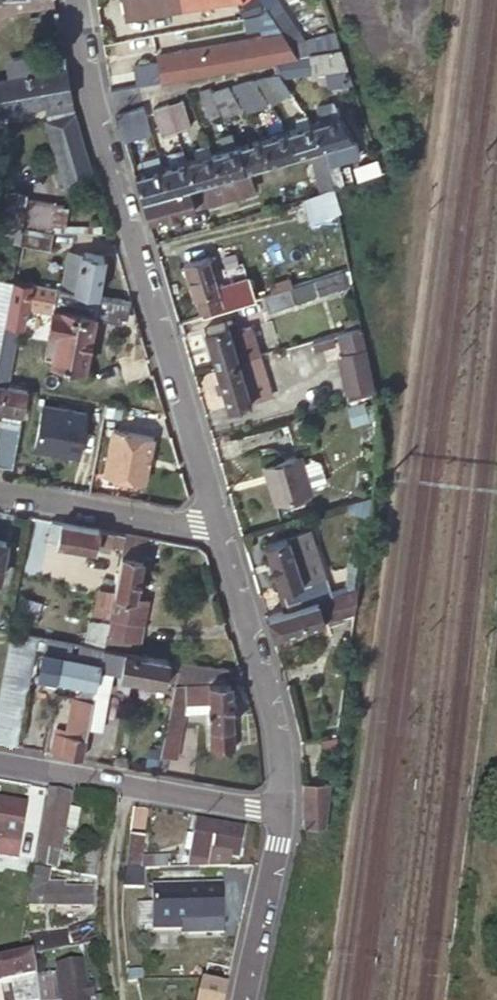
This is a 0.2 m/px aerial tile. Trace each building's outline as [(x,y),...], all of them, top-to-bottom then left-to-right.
[(121,16),(177,7),(179,16),(206,12),(204,3),(216,0),(220,0),(118,0),(121,16)] [(237,0),(240,18),(246,17),(262,14),(272,12),(266,0),(237,0)] [(272,12),(295,55),(304,53),(330,47),(325,32),(303,37),(284,0),(266,0),(272,12)] [(295,55),(272,12),(262,14),(265,28),(270,37),(281,58),(295,55)] [(262,14),(246,17),(248,31),(265,28),(262,14)] [(274,60),(281,58),(270,37),(156,57),(158,63),(132,67),(135,85),(136,86),(161,81),(183,77),(206,73),(227,69),(252,64),(274,60)] [(335,67),(330,47),(304,53),(309,73),(321,71),(335,67)] [(48,51),(5,59),(8,79),(52,70),(50,55),(48,51)] [(52,70),(64,68),(62,53),(50,55),(52,70)] [(304,53),(295,55),(281,58),(274,60),(277,74),(281,80),(309,73),(304,53)] [(339,79),(335,67),(321,71),(324,83),(339,79)] [(69,98),(64,68),(52,70),(8,79),(0,80),(0,111),(40,104),(49,102),(69,98)] [(268,101),(291,95),(281,80),(277,74),(255,78),(268,101)] [(248,79),(231,83),(246,110),(261,102),(248,79)] [(218,107),(222,116),(237,109),(224,84),(211,91),(218,107)] [(218,107),(211,91),(209,87),(199,89),(206,104),(211,104),(214,108),(218,107)] [(49,102),(40,104),(44,118),(73,112),(72,109),(69,98),(49,102)] [(169,113),(174,129),(186,126),(181,99),(165,102),(169,113)] [(317,147),(321,145),(324,144),(351,136),(324,99),(314,102),(320,120),(310,123),(311,123),(317,147)] [(112,106),(119,130),(146,124),(139,101),(112,106)] [(149,105),(155,133),(174,129),(169,113),(165,102),(149,105)] [(73,112),(44,118),(60,172),(88,163),(83,146),(73,112)] [(294,120),(296,127),(305,124),(303,117),(294,120)] [(297,153),(317,147),(311,123),(310,123),(305,124),(296,127),(286,130),(293,154),(297,153)] [(268,162),(293,154),(286,130),(261,137),(268,162)] [(218,138),(221,149),(237,144),(231,134),(218,138)] [(329,162),(356,154),(351,136),(324,144),(329,162)] [(244,169),(268,162),(261,137),(237,144),(237,145),(244,169)] [(195,148),(197,156),(211,152),(207,144),(195,148)] [(218,177),(244,169),(237,145),(221,149),(211,152),(211,153),(218,177)] [(317,147),(297,153),(311,197),(314,195),(331,190),(329,182),(321,145),(317,147)] [(164,156),(167,165),(185,160),(182,151),(164,156)] [(166,192),(216,177),(218,177),(211,153),(211,152),(197,156),(185,160),(167,165),(159,167),(166,192)] [(138,160),(141,173),(159,167),(155,155),(138,160)] [(60,172),(63,181),(91,173),(88,163),(60,172)] [(140,199),(166,192),(159,167),(141,173),(133,175),(140,199)] [(166,192),(140,199),(147,221),(210,203),(210,201),(206,189),(215,187),(218,186),(216,177),(166,192)] [(26,197),(21,185),(9,182),(4,193),(0,218),(0,221),(22,225),(26,197)] [(206,189),(210,201),(219,198),(215,187),(206,189)] [(311,197),(275,208),(282,230),(322,219),(314,195),(311,197)] [(50,231),(53,231),(58,202),(26,197),(22,225),(50,231)] [(19,240),(22,225),(0,221),(0,228),(5,229),(3,237),(19,240)] [(22,225),(19,240),(18,242),(47,248),(50,231),(22,225)] [(60,288),(95,294),(102,258),(67,251),(60,288)] [(194,298),(199,315),(252,298),(245,276),(214,286),(205,258),(182,265),(192,298),(194,298)] [(339,271),(310,280),(268,293),(262,295),(267,308),(315,293),(343,285),(339,271)] [(0,341),(0,342),(0,384),(5,385),(17,324),(22,325),(27,296),(51,302),(45,327),(48,328),(41,356),(48,358),(48,362),(81,367),(91,316),(117,322),(119,315),(125,317),(127,301),(95,294),(60,288),(12,279),(9,293),(3,324),(0,341)] [(0,291),(0,323),(3,324),(9,293),(0,291)] [(213,369),(238,361),(257,355),(245,316),(202,329),(213,367),(213,369)] [(358,323),(331,332),(337,351),(331,353),(342,387),(369,380),(358,323)] [(238,361),(251,402),(269,396),(257,355),(238,361)] [(251,402),(238,361),(213,369),(226,409),(226,410),(251,402)] [(369,380),(342,387),(345,398),(371,390),(369,380)] [(1,408),(20,412),(24,389),(5,385),(0,384),(0,408),(1,408)] [(362,398),(347,403),(353,421),(368,416),(362,398)] [(31,448),(75,456),(83,414),(38,406),(31,448)] [(9,472),(18,423),(20,412),(1,408),(0,413),(0,470),(9,472)] [(151,439),(110,431),(100,477),(141,485),(151,439)] [(308,490),(296,455),(260,466),(273,502),(308,490)] [(118,562),(124,532),(60,521),(49,519),(44,541),(55,543),(91,550),(92,547),(100,550),(101,543),(109,544),(106,560),(118,562)] [(309,529),(263,544),(277,588),(279,588),(285,608),(329,595),(309,529)] [(108,616),(135,622),(138,622),(143,599),(134,596),(142,556),(140,556),(144,536),(124,532),(118,562),(110,602),(109,611),(108,616)] [(340,591),(356,586),(360,560),(345,558),(340,591)] [(264,615),(270,638),(325,621),(324,620),(352,612),(354,598),(356,586),(340,591),(329,595),(285,608),(283,609),(264,615)] [(109,611),(110,602),(99,599),(98,609),(109,611)] [(135,622),(108,616),(104,635),(131,640),(135,622)] [(36,636),(9,631),(0,677),(0,745),(16,747),(36,636)] [(131,640),(104,635),(101,647),(129,652),(131,640)] [(94,687),(98,664),(101,647),(45,638),(44,645),(38,676),(94,687)] [(98,664),(94,687),(91,703),(86,726),(101,729),(112,670),(162,681),(163,678),(174,680),(178,661),(129,652),(101,647),(98,664)] [(230,670),(178,661),(174,680),(166,718),(182,721),(186,701),(208,701),(208,747),(231,747),(230,670)] [(86,726),(91,703),(71,699),(65,731),(55,729),(50,752),(60,754),(61,753),(80,757),(86,726)] [(182,721),(166,718),(160,751),(176,754),(182,721)] [(328,780),(300,779),(300,823),(321,823),(324,810),(328,780)] [(66,807),(69,792),(49,789),(37,846),(54,849),(57,850),(62,824),(66,807)] [(25,807),(0,802),(0,853),(16,856),(25,807)] [(72,808),(66,807),(62,824),(69,825),(72,808)] [(189,861),(188,868),(229,867),(231,855),(240,857),(245,831),(196,822),(193,838),(189,861)] [(123,867),(141,870),(160,870),(162,862),(138,858),(142,838),(128,835),(123,867)] [(189,861),(193,838),(186,837),(182,859),(189,861)] [(51,868),(54,849),(37,846),(34,864),(51,868)] [(91,879),(98,852),(84,848),(77,876),(91,879)] [(45,882),(47,871),(33,868),(29,887),(39,888),(39,904),(89,908),(89,891),(63,889),(44,888),(45,882)] [(219,887),(149,889),(150,931),(179,930),(185,930),(185,934),(220,934),(219,887)] [(30,953),(65,946),(62,934),(28,942),(30,953)] [(30,953),(16,956),(0,959),(0,983),(11,981),(14,999),(28,999),(37,998),(34,976),(31,955),(30,953)] [(54,965),(55,973),(59,999),(84,999),(91,997),(91,986),(83,986),(79,961),(54,965)] [(55,973),(50,974),(34,976),(37,998),(37,999),(59,999),(55,973)] [(224,987),(210,984),(201,982),(197,999),(222,999),(224,987)]
